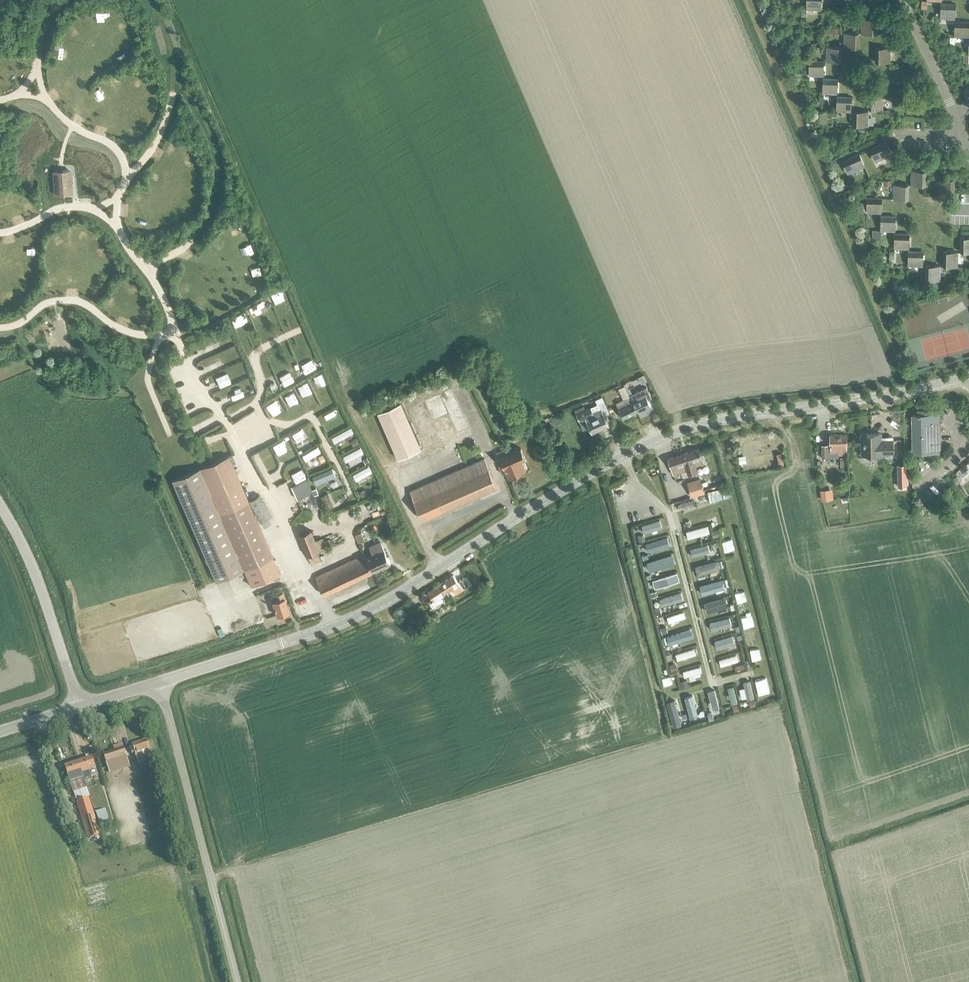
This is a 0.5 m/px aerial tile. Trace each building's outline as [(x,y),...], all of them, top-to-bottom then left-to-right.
[(820,10),(820,0),(806,0),(806,9),(820,10)] [(940,18),(954,18),(955,4),(940,3),(940,18)] [(860,33),(875,34),(875,19),(861,19),(860,33)] [(968,36),(968,25),(968,22),(955,22),(954,36),(968,36)] [(843,47),(857,48),(858,34),(844,33),(843,47)] [(826,61),(840,62),(840,47),(826,47),(826,61)] [(875,62),(889,62),(889,48),(875,48),(875,62)] [(808,75),(822,76),(823,61),(809,61),(808,75)] [(822,93),(836,94),(837,80),(822,79),(822,93)] [(868,109),(882,109),(883,95),(868,95),(868,109)] [(836,111),(850,112),(851,97),(836,97),(836,111)] [(853,126),(867,126),(868,112),(853,111),(853,126)] [(869,149),(875,161),(893,153),(887,141),(869,149)] [(842,161),(848,173),(865,165),(860,153),(842,161)] [(838,164),(835,157),(829,159),(832,166),(838,164)] [(70,170),(52,172),(54,194),(72,192),(70,170)] [(911,185),(925,186),(925,172),(911,171),(911,185)] [(939,193),(953,194),(953,179),(939,179),(939,193)] [(893,199),(907,200),(908,185),(894,185),(893,199)] [(866,213),(881,213),(881,199),(867,199),(866,213)] [(881,231),(894,231),(894,217),(881,216),(880,230),(875,230),(875,235),(881,236),(881,231)] [(894,249),(908,249),(908,235),(894,234),(894,249)] [(968,252),(968,238),(960,237),(960,252),(968,252)] [(908,266),(922,266),(922,252),(908,251),(908,266)] [(942,266),(957,267),(957,253),(943,252),(942,266)] [(925,280),(939,281),(939,266),(925,266),(925,280)] [(618,406),(619,408),(632,402),(624,385),(619,388),(625,402),(618,406)] [(421,401),(438,439),(470,425),(453,387),(421,401)] [(632,402),(636,411),(649,405),(647,400),(651,397),(646,387),(629,395),(633,402),(632,402)] [(592,432),(608,424),(602,413),(608,410),(602,396),(596,399),(601,409),(592,413),(589,407),(576,414),(579,421),(585,418),(592,432)] [(377,413),(397,458),(422,448),(402,402),(377,413)] [(623,417),(636,411),(632,402),(619,409),(623,417)] [(912,414),(912,452),(940,451),(940,410),(918,410),(918,414),(912,414)] [(893,439),(881,439),(881,433),(860,434),(861,454),(893,453),(893,439)] [(822,444),(822,457),(838,456),(838,454),(847,454),(846,444),(847,444),(846,434),(830,435),(830,444),(822,444)] [(523,458),(527,457),(521,444),(508,450),(506,446),(495,451),(498,456),(499,455),(503,463),(499,464),(503,472),(506,471),(509,478),(528,469),(523,458)] [(688,474),(698,471),(696,466),(704,463),(699,447),(668,457),(673,475),(687,470),(688,474)] [(279,573),(228,455),(171,480),(214,582),(243,569),(251,585),(279,573)] [(410,489),(423,519),(498,487),(485,456),(410,489)] [(906,464),(898,464),(898,486),(906,486),(906,464)] [(692,496),(692,497),(693,496),(705,493),(700,478),(687,482),(692,496)] [(312,488),(311,488),(307,479),(291,486),(297,499),(304,496),(306,501),(316,497),(312,488)] [(251,499),(262,521),(273,515),(261,493),(251,499)] [(322,496),(327,508),(333,505),(328,493),(322,496)] [(660,520),(641,525),(643,532),(662,527),(660,520)] [(708,525),(685,531),(688,538),(710,532),(708,525)] [(353,529),(359,542),(366,539),(360,526),(353,529)] [(324,536),(317,538),(313,528),(300,534),(313,564),(323,560),(319,550),(328,546),(324,536)] [(667,536),(645,543),(647,551),(669,545),(667,536)] [(326,593),(392,563),(382,540),(370,546),(373,553),(368,555),(367,552),(317,574),(326,593)] [(712,542),(690,548),(692,555),(714,549),(714,547),(712,542)] [(672,554),(648,561),(651,569),(674,562),(672,554)] [(717,560),(694,566),(697,575),(698,575),(719,569),(717,560)] [(677,572),(652,580),(654,588),(679,580),(677,572)] [(439,584),(445,593),(453,588),(457,594),(462,590),(459,586),(452,576),(439,584)] [(459,581),(464,588),(469,585),(464,578),(459,581)] [(721,580),(721,579),(700,585),(702,592),(723,586),(722,584),(721,580)] [(440,596),(445,593),(439,584),(427,591),(432,599),(426,602),(430,609),(443,600),(440,596)] [(681,592),(659,598),(661,606),(683,599),(681,592)] [(275,617),(289,612),(283,593),(263,600),(266,609),(272,607),(275,617)] [(725,596),(704,602),(706,612),(727,606),(725,596)] [(684,611),(666,616),(669,623),(686,617),(684,611)] [(727,624),(729,624),(727,618),(709,623),(710,629),(717,627),(727,624)] [(691,628),(666,636),(669,644),(693,637),(691,628)] [(734,643),(732,636),(714,641),(716,649),(734,643)] [(694,648),(675,654),(677,660),(696,654),(694,648)] [(736,654),(719,659),(720,666),(738,661),(736,654)] [(700,666),(682,671),(684,676),(689,675),(690,680),(696,678),(695,676),(701,675),(700,672),(702,672),(700,666)] [(754,698),(750,680),(743,682),(744,687),(739,689),(742,698),(746,697),(747,700),(754,698)] [(731,704),(737,703),(733,686),(727,687),(729,694),(726,694),(727,698),(730,698),(731,704)] [(719,707),(714,690),(708,691),(710,701),(708,701),(709,706),(711,705),(712,709),(719,707)] [(689,714),(689,716),(697,714),(692,695),(684,697),(689,714)] [(675,703),(674,700),(668,702),(672,717),(678,716),(675,707),(677,707),(676,703),(675,703)] [(132,745),(138,765),(152,760),(146,741),(132,745)] [(102,754),(107,769),(129,763),(124,748),(102,754)] [(79,764),(82,774),(89,772),(90,777),(97,775),(92,760),(79,764)] [(79,764),(66,768),(71,785),(84,781),(82,774),(79,764)]
